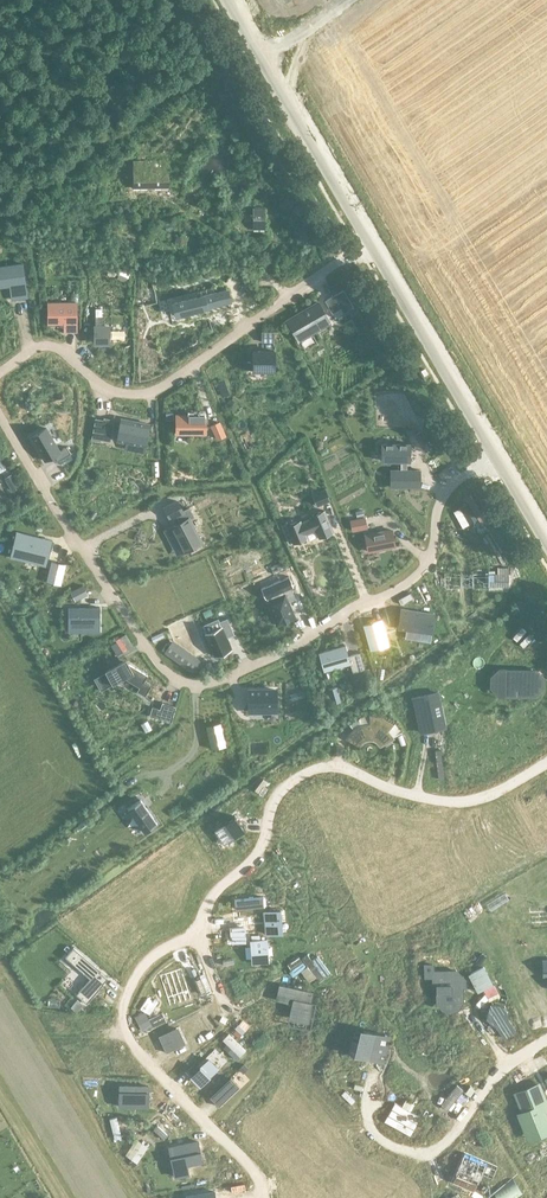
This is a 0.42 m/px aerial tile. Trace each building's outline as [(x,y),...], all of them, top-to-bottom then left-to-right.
[(168,187),(168,160),(133,160),(133,187),(168,187)] [(253,229),(265,229),(265,207),(253,207),(253,229)] [(177,235),(176,243),(185,245),(186,238),(177,235)] [(13,299),(27,297),(22,263),(0,266),(0,286),(11,285),(13,299)] [(355,307),(345,289),(326,300),(337,318),(355,307)] [(177,315),(207,307),(204,295),(174,303),(177,315)] [(317,300),(286,318),(298,338),(329,320),(317,300)] [(65,330),(75,330),(75,303),(49,303),(49,322),(65,322),(65,330)] [(108,326),(95,326),(95,342),(108,342),(108,326)] [(274,341),(274,332),(262,332),(262,341),(274,341)] [(254,362),(244,362),(244,369),(274,369),(274,351),(254,351),(254,362)] [(231,397),(225,403),(228,406),(234,400),(231,397)] [(205,414),(177,414),(177,433),(205,433),(205,414)] [(96,418),(92,437),(101,439),(103,432),(111,433),(114,419),(104,418),(104,420),(96,418)] [(121,418),(117,439),(145,445),(149,424),(121,418)] [(219,421),(210,425),(216,440),(226,436),(219,421)] [(46,427),(31,436),(45,460),(54,454),(58,461),(71,453),(67,446),(60,450),(46,427)] [(423,429),(415,434),(423,448),(431,443),(423,429)] [(379,443),(379,452),(382,452),(382,460),(410,460),(410,443),(379,443)] [(12,474),(5,478),(13,490),(19,486),(12,474)] [(312,494),(317,505),(330,500),(325,489),(312,494)] [(178,501),(165,507),(170,518),(177,515),(181,522),(189,518),(190,519),(194,516),(189,507),(183,511),(178,501)] [(287,525),(294,543),(307,537),(305,533),(316,528),(320,537),(333,532),(324,510),(311,515),(312,518),(301,522),(300,520),(287,525)] [(189,518),(173,527),(185,550),(201,541),(189,518)] [(365,518),(351,520),(353,530),(367,527),(365,518)] [(391,529),(366,534),(369,551),(394,546),(391,529)] [(16,531),(9,556),(47,566),(53,540),(16,531)] [(66,564),(52,560),(46,581),(61,584),(66,564)] [(467,585),(489,586),(489,582),(493,582),(493,577),(489,577),(489,574),(473,574),(444,574),(444,586),(461,586),(461,585),(467,585)] [(262,587),(261,588),(261,589),(262,588),(266,597),(265,598),(266,599),(266,598),(267,598),(268,600),(267,601),(277,625),(295,617),(288,600),(295,597),(290,588),(293,586),(293,587),(294,586),(294,585),(293,586),(289,577),(290,576),(289,575),(288,576),(262,588),(262,587)] [(88,593),(83,585),(71,592),(75,600),(88,593)] [(68,607),(68,631),(100,631),(100,607),(68,607)] [(401,609),(398,628),(429,632),(432,614),(401,609)] [(206,634),(215,655),(232,648),(227,637),(234,634),(227,618),(219,621),(221,627),(206,634)] [(381,619),(363,624),(370,649),(388,644),(381,619)] [(345,645),(319,652),(324,671),(351,663),(353,672),(365,669),(360,652),(348,655),(345,645)] [(200,660),(194,656),(186,668),(192,672),(200,660)] [(95,676),(102,689),(125,676),(140,685),(138,689),(146,694),(152,684),(145,680),(149,674),(130,662),(127,657),(106,668),(107,670),(95,676)] [(491,676),(491,686),(499,694),(535,695),(543,687),(543,677),(536,670),(499,669),(491,676)] [(336,686),(329,688),(333,703),(340,701),(336,686)] [(249,689),(250,711),(276,710),(275,689),(249,689)] [(438,692),(413,697),(420,731),(445,726),(438,692)] [(176,706),(163,702),(161,709),(152,707),(150,716),(171,722),(176,706)] [(354,729),(348,736),(357,741),(361,737),(365,734),(370,733),(375,734),(379,737),(383,741),(392,736),(386,729),(389,726),(380,720),(375,720),(374,724),(370,723),(361,725),(354,729)] [(221,722),(206,725),(212,748),(226,745),(221,722)] [(133,817),(134,816),(145,832),(157,823),(140,799),(127,808),(133,817)] [(240,812),(219,826),(229,840),(250,826),(240,812)] [(265,896),(239,899),(239,908),(266,906),(265,896)] [(280,910),(264,911),(266,934),(282,932),(280,910)] [(243,927),(231,928),(233,942),(244,941),(243,927)] [(267,939),(251,940),(253,963),(269,961),(267,939)] [(74,946),(65,956),(90,977),(76,994),(87,1003),(104,983),(103,983),(108,977),(97,968),(98,967),(74,946)] [(434,965),(425,965),(426,976),(433,976),(433,981),(438,981),(439,998),(445,1003),(458,1003),(463,997),(462,975),(456,970),(434,970),(434,965)] [(161,974),(160,974),(170,1004),(168,997),(187,991),(190,997),(191,997),(181,967),(180,968),(161,975),(161,974)] [(278,984),(275,1000),(291,1003),(288,1017),(303,1020),(302,1027),(303,1028),(311,991),(278,984)] [(83,1004),(77,999),(71,1007),(76,1012),(83,1004)] [(491,1005),(486,1017),(497,1026),(504,1038),(515,1030),(508,1019),(505,1006),(491,1005)] [(174,1027),(157,1035),(165,1052),(182,1044),(174,1027)] [(358,1041),(355,1057),(370,1061),(371,1056),(385,1060),(391,1036),(383,1034),(370,1031),(367,1043),(358,1041)] [(79,1037),(72,1046),(91,1060),(98,1051),(79,1037)] [(209,1058),(192,1075),(200,1084),(217,1067),(209,1058)] [(231,1077),(210,1096),(219,1106),(239,1086),(231,1077)] [(516,1093),(516,1094),(516,1093),(521,1104),(520,1104),(520,1105),(521,1105),(524,1111),(520,1113),(520,1112),(519,1113),(519,1114),(521,1119),(521,1120),(522,1119),(526,1129),(525,1129),(525,1130),(526,1130),(527,1130),(526,1129),(536,1125),(537,1126),(537,1125),(546,1121),(546,1119),(544,1111),(546,1109),(546,1106),(546,1103),(546,1102),(546,1103),(543,1096),(543,1095),(538,1085),(539,1084),(538,1084),(538,1083),(537,1084),(531,1087),(531,1086),(530,1086),(530,1087),(524,1090),(524,1089),(523,1089),(523,1090),(517,1092),(516,1092),(516,1093)] [(120,1085),(119,1106),(148,1106),(149,1085),(120,1085)] [(198,1141),(169,1147),(175,1176),(189,1173),(187,1164),(202,1161),(198,1141)] [(464,1152),(452,1180),(474,1189),(481,1173),(492,1178),(497,1166),(464,1152)] [(493,1191),(497,1197),(515,1197),(522,1193),(513,1178),(493,1191)]
